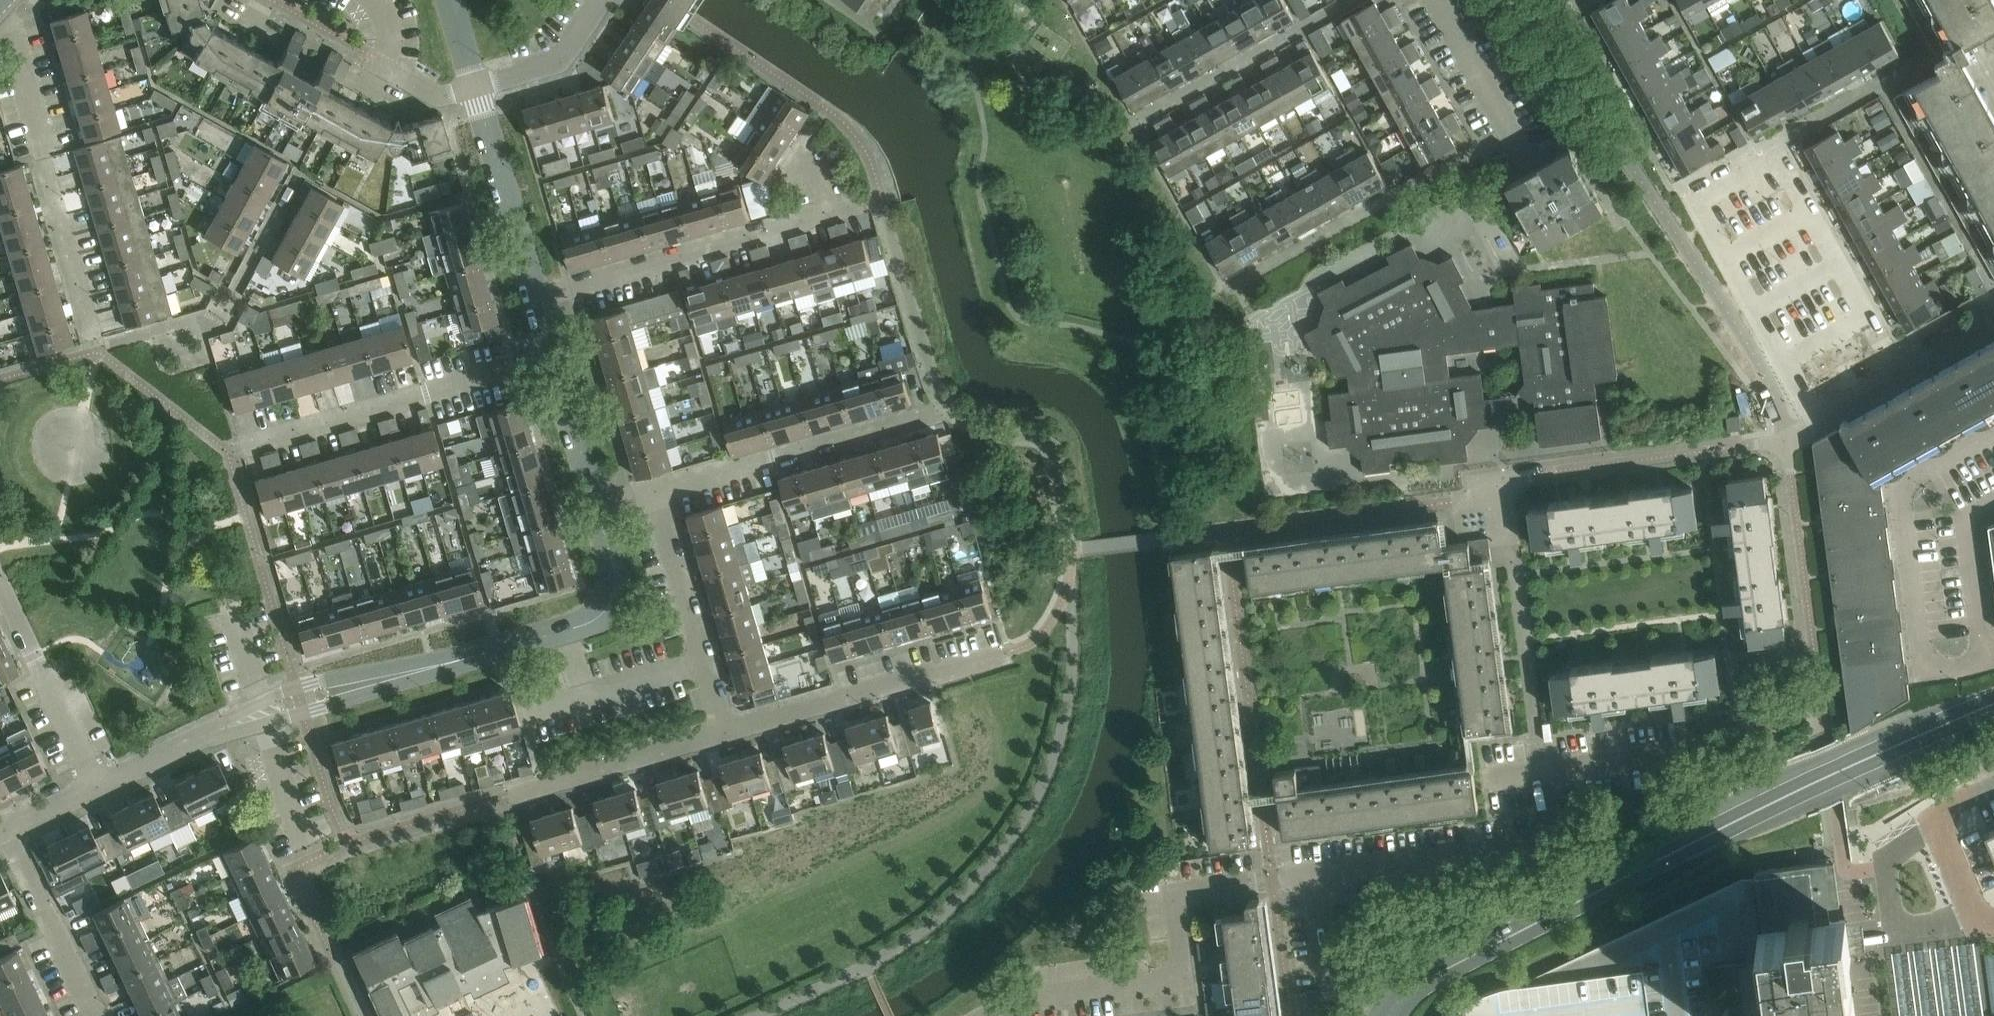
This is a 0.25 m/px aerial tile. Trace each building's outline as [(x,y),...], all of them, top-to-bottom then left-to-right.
[(165,10),(198,0),(162,0),(165,10)] [(165,10),(171,30),(180,28),(184,43),(208,24),(205,20),(199,0),(198,0),(165,10)] [(650,5),(679,25),(686,15),(691,7),(696,0),(653,0),(650,5)] [(873,18),(885,1),(884,0),(846,0),(873,18)] [(1096,0),(1072,0),(1078,11),(1096,1),(1096,0)] [(1240,8),(1258,40),(1276,30),(1259,0),(1249,0),(1250,2),(1240,8)] [(1276,30),(1294,19),(1284,0),(1259,0),(1276,30)] [(1603,31),(1645,8),(1640,0),(1631,5),(1628,0),(1615,0),(1592,12),(1603,31)] [(1688,16),(1707,5),(1704,0),(1680,0),(1688,16)] [(1707,5),(1713,15),(1730,6),(1727,0),(1704,0),(1707,5)] [(1775,1),(1781,11),(1792,4),(1790,0),(1776,0),(1775,1)] [(1809,2),(1815,12),(1825,6),(1821,0),(1813,0),(1809,2)] [(1937,56),(1946,52),(1948,56),(1943,59),(1927,68),(1932,77),(1895,98),(1993,275),(1993,115),(1963,60),(1971,55),(1966,47),(1969,45),(1982,38),(1993,31),(1993,0),(1906,0),(1937,56)] [(1343,20),(1354,39),(1386,21),(1375,2),(1343,20)] [(1775,3),(1767,7),(1772,16),(1780,11),(1775,3)] [(1225,4),(1217,8),(1241,50),(1258,40),(1240,8),(1230,13),(1225,4)] [(650,5),(638,23),(667,43),(679,25),(650,5)] [(1650,5),(1645,8),(1649,16),(1654,13),(1650,5)] [(1385,11),(1389,19),(1398,14),(1394,6),(1385,11)] [(119,10),(123,22),(131,20),(128,7),(119,10)] [(1215,22),(1205,28),(1223,60),(1241,50),(1217,8),(1209,13),(1215,22)] [(1645,8),(1603,31),(1613,49),(1645,31),(1640,21),(1649,16),(1645,8)] [(1183,9),(1174,14),(1182,28),(1190,24),(1191,23),(1183,9)] [(51,21),(57,41),(91,31),(85,11),(51,21)] [(1398,14),(1389,19),(1393,27),(1403,21),(1398,14)] [(1782,17),(1767,26),(1774,38),(1789,29),(1782,17)] [(1865,18),(1857,22),(1880,64),(1899,54),(1881,21),(1870,27),(1865,18)] [(131,20),(123,22),(126,34),(135,32),(131,20)] [(1386,21),(1354,39),(1364,56),(1396,38),(1386,21)] [(1740,21),(1722,31),(1723,33),(1727,41),(1745,31),(1740,21)] [(1854,36),(1844,42),(1863,74),(1880,64),(1857,22),(1849,27),(1854,36)] [(638,23),(626,40),(656,60),(667,43),(638,23)] [(208,24),(184,43),(198,50),(193,59),(212,69),(229,37),(211,27),(208,24)] [(1190,24),(1182,28),(1205,70),(1223,60),(1205,28),(1195,33),(1190,24)] [(1179,42),(1169,48),(1187,80),(1205,70),(1182,28),(1174,33),(1179,42)] [(1814,29),(1806,33),(1813,45),(1820,40),(1814,29)] [(283,53),(280,60),(285,62),(291,66),(294,61),(307,36),(296,30),(283,53)] [(91,31),(57,41),(62,61),(97,51),(91,31)] [(1645,31),(1613,49),(1623,67),(1665,43),(1660,35),(1651,41),(1645,31)] [(1723,33),(1714,39),(1718,46),(1727,41),(1723,33)] [(1147,34),(1140,38),(1146,48),(1149,47),(1153,44),(1147,34)] [(1325,35),(1313,42),(1322,57),(1334,50),(1325,35)] [(229,37),(212,69),(230,79),(247,47),(229,37)] [(1396,38),(1364,56),(1373,74),(1406,56),(1396,38)] [(1829,38),(1821,42),(1845,84),(1863,74),(1844,42),(1834,47),(1829,38)] [(626,40),(615,57),(645,76),(656,60),(626,40)] [(1297,45),(1304,57),(1295,63),(1313,95),(1312,95),(1317,104),(1336,94),(1313,52),(1311,49),(1305,40),(1297,45)] [(1100,41),(1093,45),(1100,56),(1107,52),(1100,41)] [(1405,46),(1409,54),(1418,49),(1414,41),(1405,46)] [(1819,56),(1809,62),(1827,94),(1845,84),(1821,42),(1814,47),(1819,56)] [(1665,43),(1623,67),(1633,85),(1665,66),(1660,56),(1669,51),(1665,43)] [(1149,47),(1146,48),(1169,90),(1187,80),(1169,48),(1159,53),(1154,44),(1153,44),(1149,47)] [(131,49),(134,61),(143,59),(139,47),(131,49)] [(247,47),(230,79),(248,89),(265,57),(247,47)] [(1730,47),(1722,51),(1729,64),(1737,60),(1735,55),(1730,47)] [(1143,62),(1134,67),(1152,100),(1169,90),(1146,48),(1138,53),(1143,62)] [(1418,49),(1409,54),(1413,62),(1423,57),(1418,49)] [(318,74),(316,79),(322,83),(327,86),(343,56),(332,50),(318,74)] [(97,51),(62,61),(68,80),(102,70),(97,51)] [(711,56),(704,67),(711,72),(718,61),(711,56)] [(1278,56),(1270,60),(1275,69),(1283,65),(1278,56)] [(1406,56),(1373,74),(1383,92),(1416,74),(1406,56)] [(265,57),(248,89),(265,98),(266,98),(283,67),(282,67),(265,57)] [(645,76),(615,57),(603,74),(633,94),(645,76)] [(1794,58),(1786,62),(1809,104),(1827,94),(1809,62),(1799,67),(1794,58)] [(143,59),(134,61),(138,73),(146,71),(143,59)] [(1275,69),(1270,60),(1262,65),(1267,74),(1275,69)] [(1334,60),(1326,64),(1330,72),(1338,68),(1334,60)] [(265,98),(259,108),(278,119),(301,77),(303,74),(306,67),(294,61),(291,66),(285,62),(282,67),(283,67),(266,98),(265,98)] [(1783,76),(1773,81),(1791,114),(1809,104),(1786,62),(1778,67),(1783,76)] [(1295,63),(1277,73),(1295,105),(1312,95),(1313,95),(1295,63)] [(1152,100),(1134,67),(1124,73),(1118,64),(1110,69),(1116,78),(1115,78),(1133,110),(1152,100)] [(723,65),(716,75),(724,80),(731,70),(723,65)] [(1665,66),(1633,85),(1643,102),(1684,79),(1680,71),(1671,76),(1665,66)] [(1689,66),(1680,71),(1684,79),(1693,74),(1689,66)] [(301,77),(278,119),(297,129),(302,119),(302,118),(319,87),(322,83),(316,79),(318,74),(306,67),(303,74),(301,77)] [(711,72),(704,67),(697,78),(704,82),(711,72)] [(1706,67),(1693,74),(1701,87),(1713,80),(1706,67)] [(102,70),(68,80),(74,100),(108,90),(102,70)] [(1277,73),(1259,83),(1277,115),(1295,105),(1277,73)] [(1416,74),(1383,92),(1393,110),(1426,92),(1416,74)] [(724,80),(716,75),(709,86),(717,91),(724,80)] [(1242,76),(1234,80),(1239,89),(1247,85),(1242,76)] [(1425,82),(1429,90),(1438,85),(1434,77),(1425,82)] [(1758,78),(1750,82),(1774,124),(1791,114),(1773,81),(1763,87),(1758,78)] [(1684,79),(1643,102),(1653,120),(1685,102),(1680,92),(1689,87),(1684,79)] [(1239,89),(1234,80),(1226,85),(1231,94),(1239,89)] [(1774,124),(1750,82),(1742,87),(1748,96),(1737,102),(1755,134),(1774,124)] [(1259,83),(1241,93),(1259,125),(1277,115),(1259,83)] [(1438,85),(1429,90),(1433,98),(1443,93),(1438,85)] [(605,86),(585,92),(595,126),(615,120),(605,86)] [(770,86),(758,103),(798,130),(810,112),(770,86)] [(319,87),(302,118),(302,119),(320,128),(337,97),(319,87)] [(108,90),(74,100),(79,120),(114,110),(108,90)] [(154,90),(150,98),(161,104),(166,96),(154,90)] [(688,90),(681,101),(689,106),(696,95),(688,90)] [(585,92),(565,98),(575,132),(595,126),(585,92)] [(1426,92),(1393,110),(1403,128),(1436,110),(1426,92)] [(1241,93),(1223,103),(1241,135),(1259,125),(1241,93)] [(1354,94),(1345,98),(1352,110),(1360,105),(1354,94)] [(172,110),(177,102),(166,96),(161,104),(172,110)] [(1206,96),(1199,100),(1204,109),(1211,105),(1206,96)] [(337,97),(320,128),(337,138),(355,106),(337,97)] [(565,98),(545,103),(556,138),(575,132),(565,98)] [(701,99),(693,109),(701,114),(708,104),(701,99)] [(1204,109),(1199,100),(1191,104),(1196,114),(1204,109)] [(689,106),(681,101),(674,111),(681,116),(689,106)] [(1685,102),(1653,120),(1663,138),(1704,115),(1700,107),(1691,112),(1685,102)] [(1709,102),(1700,107),(1704,115),(1713,110),(1709,102)] [(545,103),(525,109),(535,144),(556,138),(545,103)] [(747,120),(757,127),(787,147),(798,130),(758,103),(747,120)] [(1223,103),(1206,113),(1224,145),(1241,135),(1223,103)] [(1360,105),(1352,110),(1358,122),(1367,117),(1360,105)] [(355,106),(337,138),(355,148),(373,116),(355,106)] [(701,114),(693,109),(686,120),(694,125),(701,114)] [(114,110),(79,120),(85,140),(120,130),(114,110)] [(1436,110),(1403,128),(1413,145),(1445,127),(1436,110)] [(1713,110),(1704,115),(1709,122),(1718,117),(1713,110)] [(1886,111),(1875,117),(1882,129),(1892,123),(1886,111)] [(1445,117),(1449,125),(1458,120),(1454,112),(1445,117)] [(1206,113),(1188,123),(1206,155),(1224,145),(1206,113)] [(441,115),(421,121),(431,156),(451,150),(441,115)] [(1704,115),(1663,138),(1673,156),(1705,137),(1700,128),(1709,122),(1704,115)] [(373,116),(355,148),(374,158),(379,150),(383,152),(392,157),(396,127),(391,126),(380,120),(373,116)] [(1163,120),(1170,132),(1188,165),(1206,155),(1188,123),(1178,128),(1171,116),(1163,120)] [(1320,119),(1308,125),(1312,134),(1324,127),(1320,119)] [(657,120),(652,128),(662,134),(667,126),(657,120)] [(1155,124),(1162,137),(1152,143),(1170,175),(1188,165),(1170,132),(1163,120),(1155,124)] [(1458,120),(1449,125),(1453,133),(1462,128),(1458,120)] [(173,121),(165,123),(169,135),(177,133),(173,121)] [(396,127),(392,157),(407,153),(410,162),(431,156),(421,121),(400,127),(396,127)] [(746,143),(746,144),(776,164),(787,147),(757,127),(748,121),(737,138),(746,143)] [(165,123),(157,126),(160,138),(169,135),(165,123)] [(1341,124),(1332,129),(1337,139),(1342,136),(1344,130),(1341,124)] [(151,127),(143,130),(146,142),(155,140),(151,127)] [(1445,127),(1413,145),(1424,164),(1456,146),(1445,127)] [(673,128),(669,136),(679,143),(684,136),(673,128)] [(1806,149),(1817,168),(1858,144),(1854,136),(1844,142),(1838,131),(1806,149)] [(1895,132),(1887,136),(1893,147),(1901,142),(1895,132)] [(1371,133),(1366,136),(1371,145),(1380,141),(1377,134),(1371,133)] [(74,150),(80,170),(126,157),(120,136),(74,150)] [(679,143),(669,136),(664,143),(674,150),(679,143)] [(1705,137),(1673,156),(1683,174),(1725,151),(1720,142),(1711,147),(1705,137)] [(1380,141),(1371,145),(1377,155),(1382,152),(1384,147),(1380,141)] [(289,143),(282,154),(288,157),(297,162),(303,151),(289,143)] [(776,164),(746,144),(734,162),(764,182),(776,164)] [(1858,144),(1817,168),(1827,185),(1859,167),(1853,157),(1862,152),(1858,144)] [(254,145),(244,164),(276,181),(286,162),(254,145)] [(614,148),(602,151),(604,160),(617,156),(614,148)] [(1271,148),(1262,153),(1266,160),(1275,155),(1271,148)] [(1353,149),(1345,153),(1368,195),(1387,184),(1369,152),(1358,158),(1353,149)] [(1907,149),(1898,154),(1903,163),(1911,158),(1907,149)] [(174,151),(165,154),(169,166),(177,163),(174,151)] [(604,160),(602,151),(590,155),(592,164),(604,160)] [(658,151),(645,154),(648,163),(660,159),(658,151)] [(1538,169),(1508,186),(1518,205),(1531,228),(1531,227),(1541,246),(1572,229),(1572,230),(1574,229),(1574,228),(1604,211),(1593,192),(1594,192),(1581,170),(1570,151),(1540,168),(1538,168),(1538,169)] [(1343,167),(1333,172),(1351,205),(1368,195),(1345,153),(1337,158),(1343,167)] [(648,163),(645,154),(633,158),(636,166),(648,163)] [(151,158),(154,170),(163,167),(159,155),(151,158)] [(126,157),(80,170),(86,190),(132,176),(126,157)] [(544,164),(544,166),(548,176),(572,169),(568,157),(544,164)] [(1916,159),(1895,171),(1904,188),(1910,185),(1916,182),(1925,176),(1916,159)] [(1277,160),(1266,166),(1270,175),(1282,168),(1277,160)] [(1247,161),(1236,167),(1241,174),(1251,168),(1247,161)] [(618,162),(606,166),(609,174),(621,171),(618,162)] [(1303,162),(1292,168),(1297,177),(1308,170),(1303,162)] [(181,176),(177,163),(169,166),(172,178),(181,176)] [(244,164),(234,182),(266,199),(276,181),(244,164)] [(26,186),(20,165),(0,171),(0,194),(26,186)] [(609,174),(606,166),(594,169),(597,178),(609,174)] [(163,167),(154,170),(158,182),(166,180),(163,167)] [(1859,167),(1827,185),(1837,203),(1878,180),(1874,172),(1864,177),(1859,167)] [(1227,169),(1218,175),(1223,184),(1236,177),(1232,171),(1227,169)] [(1317,169),(1310,173),(1333,214),(1351,205),(1333,172),(1323,178),(1317,169)] [(1307,187),(1297,192),(1315,224),(1333,214),(1310,173),(1302,177),(1307,187)] [(579,174),(567,177),(569,186),(582,182),(579,174)] [(132,176),(86,190),(92,209),(138,196),(132,176)] [(1217,176),(1206,182),(1211,191),(1222,185),(1217,176)] [(1925,176),(1916,182),(1927,199),(1935,194),(1925,176)] [(569,186),(567,177),(555,181),(557,189),(569,186)] [(697,185),(700,197),(710,231),(730,225),(720,191),(716,179),(697,185)] [(1878,180),(1837,203),(1846,221),(1879,203),(1873,193),(1882,188),(1878,180)] [(234,182),(225,199),(256,217),(266,199),(234,182)] [(446,182),(439,184),(442,194),(449,192),(446,182)] [(435,184),(428,186),(431,199),(439,196),(435,184)] [(740,185),(720,191),(730,225),(750,219),(740,185)] [(0,194),(0,215),(32,205),(26,186),(0,194)] [(311,187),(301,206),(332,223),(343,205),(311,187)] [(1201,187),(1192,192),(1196,199),(1205,194),(1201,187)] [(1282,189),(1274,193),(1297,234),(1315,224),(1297,192),(1287,198),(1282,189)] [(657,196),(661,208),(671,242),(691,237),(680,202),(677,191),(657,196)] [(168,195),(171,207),(180,205),(176,193),(168,195)] [(1271,207),(1261,212),(1279,244),(1297,234),(1274,193),(1266,197),(1271,207)] [(138,196),(92,209),(97,229),(143,216),(138,196)] [(700,197),(680,202),(691,237),(710,231),(700,197)] [(225,199),(215,217),(246,235),(256,217),(225,199)] [(773,199),(764,202),(768,214),(776,212),(773,199)] [(462,202),(428,212),(434,233),(468,223),(462,202)] [(1879,203),(1846,221),(1856,239),(1903,212),(1899,205),(1884,213),(1879,203)] [(0,215),(0,224),(3,235),(38,225),(32,205),(0,215)] [(180,205),(171,207),(175,219),(184,217),(180,205)] [(301,206),(291,224),(323,241),(332,223),(301,206)] [(1942,206),(1928,214),(1931,220),(1935,218),(1946,212),(1942,206)] [(661,208),(641,214),(651,248),(671,242),(661,208)] [(1246,208),(1238,213),(1262,254),(1279,244),(1261,212),(1252,218),(1246,208)] [(1903,212),(1856,239),(1867,257),(1899,239),(1893,228),(1908,220),(1903,212)] [(1946,212),(1935,218),(1942,230),(1952,224),(1946,213),(1946,212)] [(1236,226),(1226,232),(1244,264),(1262,254),(1238,213),(1231,217),(1236,226)] [(641,214),(622,219),(632,254),(651,248),(641,214)] [(143,216),(97,229),(103,248),(149,235),(143,216)] [(246,235),(215,217),(205,236),(236,253),(246,235)] [(390,219),(382,222),(385,232),(393,230),(390,219)] [(622,219),(602,225),(612,260),(632,254),(622,219)] [(468,223),(434,233),(439,253),(474,242),(468,223)] [(846,223),(838,225),(841,237),(850,235),(846,223)] [(291,224),(281,242),(313,259),(323,241),(291,224)] [(38,225),(3,235),(9,255),(43,245),(38,225)] [(602,225),(583,231),(593,265),(612,260),(602,225)] [(835,247),(824,251),(834,285),(854,279),(844,245),(841,237),(838,225),(830,227),(829,227),(835,247)] [(1244,264),(1226,232),(1216,238),(1211,228),(1203,233),(1208,242),(1207,242),(1226,275),(1244,264)] [(593,265),(583,231),(562,237),(572,271),(593,265)] [(1956,231),(1942,239),(1951,256),(1965,248),(1956,231)] [(173,236),(177,248),(185,246),(182,233),(173,236)] [(807,234),(799,236),(814,291),(818,302),(819,302),(837,297),(834,285),(824,251),(813,254),(807,234)] [(149,235),(103,248),(109,268),(155,255),(149,235)] [(864,239),(844,245),(854,279),(874,274),(871,262),(885,258),(879,235),(864,239)] [(796,259),(785,262),(795,297),(814,291),(799,236),(790,239),(796,259)] [(394,237),(386,239),(389,251),(398,249),(394,237)] [(386,239),(378,241),(381,254),(389,251),(386,239)] [(1899,239),(1867,257),(1877,275),(1918,252),(1914,244),(1905,249),(1899,239)] [(381,254),(378,241),(369,244),(373,256),(381,254)] [(313,259),(281,242),(271,261),(274,262),(303,278),(313,259)] [(474,242),(439,253),(445,272),(479,262),(474,242)] [(1495,426),(1491,398),(1485,399),(1482,373),(1449,378),(1446,354),(1521,344),(1526,384),(1532,383),(1541,445),(1602,436),(1595,380),(1605,379),(1607,378),(1618,377),(1607,295),(1596,297),(1594,283),(1542,290),(1541,283),(1533,284),(1514,287),(1516,303),(1494,306),(1495,316),(1468,320),(1463,311),(1472,306),(1460,283),(1466,281),(1453,256),(1431,268),(1424,265),(1412,243),(1388,256),(1392,264),(1348,287),(1343,279),(1319,292),(1330,314),(1328,322),(1306,333),(1319,358),(1327,354),(1339,377),(1350,375),(1352,391),(1330,394),(1333,419),(1327,420),(1330,448),(1355,444),(1361,449),(1364,474),(1392,470),(1391,461),(1440,454),(1442,463),(1469,459),(1466,435),(1470,429),(1495,426)] [(43,245),(9,255),(15,274),(49,264),(43,245)] [(768,245),(759,248),(763,260),(765,268),(775,302),(795,297),(785,262),(774,265),(768,245)] [(185,246),(177,248),(180,260),(189,258),(185,246)] [(759,248),(751,250),(755,263),(763,260),(759,248)] [(1918,252),(1877,275),(1887,293),(1919,274),(1913,265),(1923,259),(1918,252)] [(155,255),(109,268),(114,288),(160,274),(155,255)] [(263,256),(255,271),(266,277),(274,262),(271,261),(263,256)] [(729,257),(720,259),(724,272),(732,269),(729,257)] [(724,272),(720,259),(712,262),(716,274),(724,272)] [(479,262),(445,272),(451,292),(485,282),(479,262)] [(375,263),(363,267),(365,275),(377,272),(375,263)] [(49,264),(15,274),(20,294),(55,284),(49,264)] [(365,275),(363,267),(351,270),(353,279),(365,275)] [(1976,267),(1966,273),(1978,294),(1988,289),(1976,267)] [(689,268),(680,271),(684,283),(692,281),(689,268)] [(765,268),(746,274),(756,308),(775,302),(765,268)] [(212,269),(208,277),(219,283),(224,276),(212,269)] [(393,274),(397,286),(405,284),(402,271),(393,274)] [(160,274),(114,288),(120,307),(166,294),(160,274)] [(746,274),(726,279),(736,314),(756,308),(746,274)] [(1919,274),(1887,293),(1897,310),(1938,287),(1934,279),(1925,284),(1919,274)] [(190,284),(201,290),(205,282),(194,276),(190,284)] [(379,278),(367,281),(369,290),(382,286),(379,278)] [(726,279),(707,285),(717,319),(720,329),(739,323),(736,314),(726,279)] [(369,290),(367,281),(355,285),(357,293),(369,290)] [(205,282),(201,290),(212,296),(217,289),(205,282)] [(485,282),(451,292),(456,311),(491,301),(485,282)] [(55,284),(20,294),(26,313),(61,303),(55,284)] [(405,284),(397,286),(400,298),(409,296),(405,284)] [(707,285),(686,291),(699,335),(720,329),(717,319),(707,285)] [(1938,287),(1897,310),(1907,329),(1952,304),(1945,290),(1941,292),(1938,287)] [(340,289),(328,293),(330,301),(342,298),(340,289)] [(254,292),(249,300),(261,306),(265,298),(254,292)] [(330,301),(328,293),(316,296),(318,305),(330,301)] [(166,294),(120,307),(126,328),(172,314),(166,294)] [(623,311),(592,320),(598,340),(633,330),(678,317),(682,329),(690,327),(681,294),(662,299),(661,295),(621,306),(623,311)] [(875,298),(862,302),(865,314),(876,311),(878,310),(875,298)] [(301,301),(289,304),(291,313),(303,309),(301,301)] [(491,301),(456,311),(466,344),(483,339),(479,327),(497,322),(491,301)] [(61,303),(26,313),(32,333),(66,323),(61,303)] [(291,313),(289,304),(276,308),(279,316),(291,313)] [(247,305),(242,313),(254,319),(258,311),(247,305)] [(861,305),(850,308),(853,317),(864,314),(861,305)] [(405,313),(408,325),(417,323),(413,311),(405,313)] [(865,314),(864,314),(866,323),(878,319),(876,311),(865,314)] [(254,319),(242,313),(238,320),(250,327),(254,319)] [(866,323),(864,314),(853,317),(851,318),(854,326),(866,323)] [(802,321),(791,325),(794,334),(805,331),(802,321)] [(66,323),(32,333),(38,353),(72,343),(66,323)] [(417,323),(408,325),(412,337),(420,335),(417,323)] [(402,326),(382,332),(392,366),(412,360),(402,326)] [(501,338),(498,326),(484,330),(487,342),(501,338)] [(783,328),(773,331),(776,339),(785,336),(783,328)] [(838,328),(826,332),(829,340),(841,337),(838,328)] [(633,330),(598,340),(604,360),(639,350),(633,330)] [(235,339),(233,331),(220,335),(223,343),(235,339)] [(382,332),(362,337),(372,372),(392,366),(382,332)] [(829,340),(826,332),(814,335),(817,344),(829,340)] [(751,334),(743,336),(747,348),(754,345),(751,334)] [(362,337),(342,343),(353,378),(372,372),(362,337)] [(799,340),(787,343),(789,351),(802,348),(799,340)] [(686,344),(689,356),(698,354),(694,342),(686,344)] [(1843,427),(1870,477),(1880,471),(1882,476),(1993,414),(1993,342),(1843,427)] [(342,343),(323,349),(333,383),(353,378),(342,343)] [(789,351),(787,343),(775,347),(777,355),(789,351)] [(261,354),(264,366),(274,400),(294,395),(284,360),(280,349),(261,354)] [(323,349),(303,355),(313,389),(333,383),(323,349)] [(639,350),(604,360),(610,379),(644,369),(639,350)] [(760,351),(748,354),(750,363),(762,359),(760,351)] [(906,353),(879,361),(881,364),(883,375),(881,375),(891,410),(912,404),(902,370),(910,368),(906,353)] [(698,354),(689,356),(693,369),(701,366),(698,354)] [(750,363),(748,354),(736,358),(738,366),(750,363)] [(303,355),(284,360),(294,395),(313,389),(303,355)] [(708,366),(710,375),(723,371),(720,363),(708,366)] [(881,364),(859,371),(862,381),(872,415),(891,410),(881,375),(883,375),(881,364)] [(264,366),(245,372),(255,406),(274,400),(264,366)] [(644,369),(610,379),(615,399),(650,389),(661,386),(656,366),(644,369)] [(255,406),(245,372),(242,372),(240,370),(228,373),(227,377),(224,378),(234,412),(255,406)] [(697,383),(701,396),(709,393),(706,381),(697,383)] [(862,381),(842,387),(852,421),(872,415),(862,381)] [(697,383),(690,386),(693,398),(701,396),(697,383)] [(842,387),(823,392),(833,427),(852,421),(842,387)] [(650,389),(615,399),(621,419),(656,409),(650,389)] [(823,392),(803,398),(813,432),(833,427),(823,392)] [(709,393),(701,396),(704,408),(713,405),(709,393)] [(803,398),(783,404),(793,438),(813,432),(803,398)] [(1255,401),(1258,420),(1270,419),(1267,399),(1255,401)] [(521,403),(476,416),(482,437),(492,434),(527,424),(521,403)] [(783,404),(764,409),(774,444),(793,438),(783,404)] [(430,421),(426,408),(418,411),(421,423),(430,421)] [(656,409),(621,419),(627,438),(661,428),(656,409)] [(764,409),(744,415),(754,450),(774,444),(764,409)] [(744,415),(724,421),(734,456),(754,450),(744,415)] [(1742,430),(1740,415),(1727,417),(1729,431),(1742,430)] [(394,417),(386,420),(390,432),(398,430),(394,417)] [(390,432),(386,420),(378,422),(381,435),(390,432)] [(709,423),(712,435),(721,432),(717,420),(709,423)] [(446,422),(437,424),(441,437),(449,434),(446,422)] [(527,424),(492,434),(498,453),(532,443),(527,424)] [(1813,444),(1820,496),(1882,488),(1882,486),(1876,487),(1870,477),(1843,427),(1813,444)] [(661,428),(627,438),(633,458),(667,448),(661,428)] [(355,429),(347,431),(351,444),(359,441),(355,429)] [(432,429),(412,435),(422,470),(442,464),(432,429)] [(351,444),(347,431),(339,434),(342,446),(351,444)] [(721,432),(712,435),(716,447),(724,444),(721,432)] [(939,433),(918,439),(931,483),(951,477),(939,433)] [(412,435),(392,441),(402,475),(422,470),(412,435)] [(918,439),(899,445),(909,479),(911,489),(931,483),(918,439)] [(316,440),(308,443),(311,455),(320,453),(316,440)] [(392,441),(373,447),(383,481),(402,475),(392,441)] [(311,455),(308,443),(300,445),(303,458),(311,455)] [(498,453),(490,456),(496,475),(504,473),(538,463),(532,443),(498,453)] [(899,445),(879,450),(889,485),(909,479),(899,445)] [(373,447),(353,452),(363,487),(383,481),(373,447)] [(667,448),(633,458),(639,478),(673,468),(667,448)] [(879,450),(859,456),(869,491),(889,485),(879,450)] [(277,452),(269,454),(272,467),(281,464),(277,452)] [(353,452),(334,458),(344,493),(363,487),(353,452)] [(446,455),(450,468),(458,465),(455,453),(446,455)] [(272,467),(269,454),(260,457),(264,469),(272,467)] [(859,456),(840,462),(850,496),(869,491),(859,456)] [(334,458),(314,464),(324,498),(344,493),(334,458)] [(840,462),(820,467),(834,514),(853,508),(850,496),(840,462)] [(538,463),(504,473),(509,493),(544,483),(538,463)] [(314,464),(294,469),(304,504),(324,498),(314,464)] [(458,465),(450,468),(453,480),(462,477),(458,465)] [(820,467),(801,473),(811,508),(814,519),(834,514),(820,467)] [(294,469),(275,475),(285,510),(304,504),(294,469)] [(811,508),(801,473),(780,479),(790,514),(811,508)] [(285,510),(275,475),(254,481),(264,516),(285,510)] [(1728,481),(1731,502),(1731,507),(1734,507),(1738,542),(1736,542),(1739,563),(1775,558),(1773,539),(1775,539),(1769,496),(1767,497),(1764,476),(1728,481)] [(509,493),(498,496),(503,516),(515,512),(549,502),(544,483),(509,493)] [(1630,497),(1611,499),(1616,536),(1637,533),(1637,530),(1675,525),(1676,528),(1698,525),(1693,488),(1673,491),(1673,489),(1630,494),(1630,497)] [(1882,488),(1820,496),(1824,522),(1886,514),(1882,488)] [(458,495),(461,507),(470,504),(466,492),(458,495)] [(429,495),(411,501),(415,514),(419,513),(426,511),(433,509),(429,495)] [(771,501),(774,513),(783,510),(779,498),(771,501)] [(1549,505),(1550,507),(1529,510),(1534,547),(1560,543),(1560,541),(1595,536),(1595,539),(1616,536),(1611,499),(1592,502),(1592,499),(1549,505)] [(515,512),(503,516),(509,535),(521,532),(555,522),(549,502),(515,512)] [(470,504),(461,507),(465,519),(473,516),(470,504)] [(689,516),(695,536),(729,526),(723,506),(689,516)] [(455,508),(443,512),(445,520),(458,517),(455,508)] [(783,510),(774,513),(778,525),(787,523),(783,510)] [(952,510),(940,514),(942,522),(954,519),(952,510)] [(415,514),(414,514),(416,523),(428,519),(426,511),(419,513),(415,514)] [(416,523),(414,514),(401,518),(404,526),(416,523)] [(942,522),(940,514),(928,517),(930,526),(942,522)] [(1886,514),(1824,522),(1827,548),(1889,541),(1886,514)] [(1714,520),(1716,531),(1729,529),(1727,518),(1714,520)] [(913,521),(901,525),(903,534),(915,530),(913,521)] [(521,532),(509,535),(515,555),(526,551),(561,541),(555,522),(521,532)] [(956,524),(944,528),(946,536),(959,533),(956,524)] [(903,534),(901,525),(888,529),(891,537),(903,534)] [(1445,565),(1468,732),(1508,726),(1484,549),(1490,548),(1489,537),(1469,540),(1469,542),(1443,545),(1441,525),(1246,551),(1251,591),(1445,565)] [(729,526),(695,536),(700,556),(735,546),(729,526)] [(388,528),(376,531),(378,540),(391,536),(388,528)] [(946,536),(944,528),(932,531),(934,540),(946,536)] [(378,540),(376,531),(364,535),(366,543),(378,540)] [(469,534),(473,546),(481,543),(478,531),(469,534)] [(874,533),(861,536),(864,545),(876,541),(874,533)] [(1652,536),(1652,537),(1653,550),(1665,548),(1663,535),(1652,536)] [(864,545),(861,536),(849,540),(852,549),(864,545)] [(917,536),(905,539),(907,548),(919,544),(917,536)] [(782,540),(786,552),(794,550),(791,537),(782,540)] [(349,539),(337,543),(339,551),(351,548),(349,539)] [(907,548),(905,539),(893,543),(895,551),(907,548)] [(561,541),(526,551),(532,571),(567,561),(561,541)] [(1889,541),(1827,548),(1831,574),(1893,567),(1889,541)] [(339,551),(337,543),(325,546),(327,555),(339,551)] [(481,543),(473,546),(476,558),(485,556),(481,543)] [(835,544),(822,548),(825,556),(837,553),(835,544)] [(735,546),(700,556),(706,575),(741,565),(735,546)] [(1571,547),(1572,560),(1584,559),(1582,546),(1571,547)] [(878,547),(866,551),(868,559),(880,556),(878,547)] [(825,556),(822,548),(810,551),(813,560),(825,556)] [(794,550),(786,552),(789,564),(798,562),(794,550)] [(1173,555),(1212,847),(1252,842),(1213,550),(1173,555)] [(310,551),(298,554),(300,563),(312,559),(310,551)] [(868,559),(866,551),(854,554),(856,563),(868,559)] [(300,563),(298,554),(286,558),(288,566),(300,563)] [(1775,558),(1739,563),(1742,584),(1744,584),(1747,603),(1749,622),(1747,623),(1750,645),(1786,640),(1784,620),(1786,620),(1780,577),(1778,577),(1775,558)] [(839,559),(827,562),(829,571),(841,567),(839,559)] [(567,561),(532,571),(538,591),(572,582),(567,561)] [(829,571),(827,562),(814,566),(817,574),(829,571)] [(741,565),(706,575),(712,595),(746,585),(756,582),(750,563),(741,565)] [(472,567),(452,573),(462,607),(482,601),(472,567)] [(1893,567),(1831,574),(1834,600),(1896,593),(1893,567)] [(978,569),(958,574),(961,585),(971,620),(991,614),(978,569)] [(480,573),(484,585),(493,583),(489,571),(480,573)] [(452,573),(432,579),(442,613),(462,607),(452,573)] [(794,579),(797,591),(806,589),(802,577),(794,579)] [(432,579),(413,584),(423,619),(442,613),(432,579)] [(493,583),(484,585),(488,597),(496,595),(493,583)] [(413,584),(393,590),(403,624),(423,619),(413,584)] [(746,585),(712,595),(718,614),(752,604),(746,585)] [(961,585),(941,591),(951,625),(971,620),(961,585)] [(806,589),(797,591),(801,603),(809,601),(806,589)] [(393,590),(373,596),(384,630),(403,624),(393,590)] [(899,591),(879,597),(882,608),(893,643),(912,637),(902,602),(899,591)] [(941,591),(922,597),(932,631),(951,625),(941,591)] [(351,592),(332,598),(334,607),(344,642),(364,636),(354,601),(351,592)] [(1896,593),(1834,600),(1841,653),(1903,645),(1896,593)] [(373,596),(354,601),(364,636),(384,630),(373,596)] [(922,597),(902,602),(912,637),(932,631),(922,597)] [(1738,599),(1725,600),(1726,612),(1739,610),(1738,599)] [(752,604),(718,614),(723,634),(758,624),(752,604)] [(334,607),(315,613),(325,647),(344,642),(334,607)] [(882,608),(863,614),(873,648),(893,643),(882,608)] [(840,609),(820,615),(833,660),(853,654),(843,620),(840,609)] [(325,647),(315,613),(294,619),(304,653),(325,647)] [(863,614),(843,620),(853,654),(873,648),(863,614)] [(805,618),(809,630),(817,628),(814,616),(805,618)] [(758,624),(723,634),(729,654),(764,644),(758,624)] [(817,628),(809,630),(812,643),(821,640),(817,628)] [(0,637),(0,660),(9,655),(1,637),(0,637)] [(764,644),(729,654),(735,673),(769,663),(764,644)] [(1903,645),(1841,653),(1852,732),(1852,734),(1870,723),(1910,698),(1909,688),(1903,645)] [(1652,662),(1633,664),(1638,701),(1659,698),(1659,696),(1678,693),(1697,690),(1698,693),(1720,690),(1715,653),(1695,656),(1695,654),(1673,656),(1652,659),(1652,662)] [(0,660),(0,683),(19,674),(9,655),(0,660)] [(829,668),(825,656),(817,658),(820,670),(829,668)] [(769,663),(735,673),(741,694),(752,690),(757,706),(780,699),(769,663)] [(1571,670),(1572,672),(1551,675),(1556,712),(1582,708),(1582,706),(1617,701),(1617,704),(1638,701),(1633,664),(1614,667),(1614,664),(1571,670)] [(509,692),(488,698),(502,743),(522,738),(509,692)] [(488,698),(469,703),(482,749),(502,743),(488,698)] [(1685,700),(1674,702),(1676,715),(1687,713),(1685,700)] [(449,709),(459,743),(463,755),(482,749),(469,703),(449,709)] [(913,721),(902,724),(911,754),(923,751),(921,743),(942,737),(932,703),(910,709),(913,721)] [(449,709),(430,715),(440,749),(459,743),(449,709)] [(1606,724),(1604,711),(1593,712),(1595,725),(1606,724)] [(430,715),(410,721),(420,755),(440,749),(430,715)] [(888,716),(868,722),(878,756),(897,750),(899,758),(911,754),(902,724),(891,727),(888,716)] [(410,721),(390,726),(401,761),(420,755),(410,721)] [(851,739),(840,742),(848,773),(860,769),(858,762),(878,756),(868,722),(847,728),(851,739)] [(390,726),(371,732),(381,766),(401,761),(390,726)] [(6,738),(11,748),(26,781),(46,772),(31,740),(33,739),(28,727),(6,738)] [(371,732),(351,738),(361,772),(381,766),(371,732)] [(825,734),(805,740),(815,774),(834,769),(836,776),(848,773),(840,742),(829,746),(825,734)] [(361,772),(351,738),(331,744),(341,778),(361,772)] [(788,758),(777,761),(785,791),(798,788),(795,780),(815,774),(805,740),(784,746),(788,758)] [(0,754),(0,773),(8,790),(26,781),(11,748),(0,754)] [(1460,750),(1451,751),(1452,761),(1461,760),(1460,750)] [(762,752),(742,758),(752,793),(771,787),(773,795),(785,791),(777,761),(766,764),(762,752)] [(1425,754),(1416,756),(1417,766),(1426,765),(1425,754)] [(725,776),(714,779),(723,810),(735,806),(732,799),(752,793),(742,758),(721,764),(725,776)] [(1395,758),(1386,760),(1388,770),(1397,769),(1395,758)] [(218,763),(197,774),(214,809),(247,793),(236,771),(225,776),(218,763)] [(1360,763),(1351,764),(1353,775),(1362,773),(1360,763)] [(530,764),(518,768),(520,776),(532,773),(530,764)] [(1276,772),(1278,790),(1284,835),(1479,809),(1473,769),(1300,792),(1297,769),(1276,772)] [(699,771),(679,777),(689,811),(692,823),(712,817),(710,813),(723,810),(714,779),(703,782),(699,771)] [(502,772),(490,776),(492,784),(505,781),(502,772)] [(181,797),(170,802),(181,825),(214,809),(197,774),(175,784),(181,797)] [(492,784),(490,776),(478,779),(480,788),(492,784)] [(662,794),(651,798),(660,828),(672,825),(669,817),(689,811),(679,777),(658,783),(662,794)] [(463,784),(451,787),(453,796),(465,792),(463,784)] [(453,796),(451,787),(439,791),(441,799),(453,796)] [(636,789),(616,795),(626,830),(645,824),(648,832),(660,828),(651,798),(640,801),(636,789)] [(836,790),(822,794),(825,804),(839,800),(836,790)] [(153,794),(132,805),(149,840),(181,825),(170,802),(160,807),(153,794)] [(424,795),(412,799),(414,807),(426,804),(424,795)] [(599,813),(588,816),(597,847),(609,843),(606,835),(626,830),(616,795),(595,801),(599,813)] [(414,807),(412,799),(399,802),(402,811),(414,807)] [(116,828),(105,833),(116,856),(149,840),(132,805),(110,815),(116,828)] [(385,807),(372,810),(375,819),(387,815),(385,807)] [(573,808),(553,814),(563,848),(582,843),(585,850),(597,847),(588,816),(577,819),(573,808)] [(375,819),(372,810),(360,814),(363,822),(375,819)] [(563,848),(553,814),(532,820),(536,831),(524,835),(533,865),(546,862),(543,854),(563,848)] [(89,825),(67,836),(84,871),(116,856),(105,833),(95,838),(89,825)] [(1986,834),(1990,845),(1993,853),(1993,830),(1986,834)] [(51,859),(40,864),(51,887),(55,897),(88,881),(84,871),(67,836),(45,846),(51,859)] [(219,853),(229,875),(265,858),(254,836),(219,853)] [(715,841),(701,845),(706,860),(719,856),(715,841)] [(680,851),(668,854),(672,870),(684,866),(680,851)] [(265,858),(229,875),(239,896),(275,879),(265,858)] [(1755,872),(1756,878),(1761,914),(1828,905),(1840,903),(1835,864),(1835,861),(1799,866),(1755,872)] [(15,903),(0,872),(0,910),(15,903)] [(141,874),(130,879),(134,887),(145,881),(141,874)] [(1696,901),(1711,1015),(1856,1015),(1853,992),(1856,992),(1855,988),(1853,988),(1849,957),(1851,957),(1851,956),(1852,956),(1847,918),(1846,918),(1840,919),(1832,920),(1830,920),(1828,905),(1761,914),(1756,878),(1749,879),(1747,879),(1746,879),(1744,879),(1743,879),(1696,901)] [(275,879),(239,896),(249,916),(284,899),(275,879)] [(170,892),(175,901),(185,897),(180,887),(170,892)] [(94,893),(73,903),(78,914),(99,904),(94,893)] [(93,914),(103,935),(139,918),(128,897),(93,914)] [(185,897),(175,901),(179,910),(189,906),(185,897)] [(405,939),(404,939),(435,1005),(436,1004),(461,992),(461,994),(462,993),(462,992),(469,988),(472,995),(473,995),(473,993),(481,989),(482,990),(483,990),(483,989),(506,977),(507,979),(508,978),(502,965),(540,954),(540,953),(539,953),(523,899),(524,899),(524,897),(476,911),(470,897),(469,898),(469,899),(436,915),(435,914),(434,914),(439,924),(432,928),(431,927),(430,927),(430,928),(405,940),(405,939)] [(284,899),(249,916),(259,937),(294,920),(284,899)] [(1224,917),(1238,1015),(1275,1015),(1260,900),(1250,901),(1249,902),(1248,903),(1247,904),(1247,905),(1247,906),(1248,914),(1224,917)] [(139,918),(103,935),(113,956),(148,939),(139,918)] [(294,920),(259,937),(268,957),(304,940),(294,920)] [(196,930),(200,940),(210,935),(205,926),(196,930)] [(80,937),(83,945),(95,939),(91,931),(80,937)] [(15,932),(6,937),(10,946),(19,942),(15,932)] [(404,939),(403,940),(404,941),(401,942),(396,932),(395,933),(396,934),(353,954),(353,953),(352,954),(368,989),(367,990),(368,991),(369,990),(381,1015),(425,1015),(437,1010),(437,1012),(439,1011),(436,1004),(435,1005),(404,939)] [(210,935),(200,940),(204,949),(214,944),(210,935)] [(6,937),(0,939),(0,949),(1,951),(10,946),(6,937)] [(95,939),(83,945),(87,953),(98,947),(95,939)] [(148,939),(113,956),(123,976),(158,959),(148,939)] [(304,940),(268,957),(279,979),(314,962),(304,940)] [(1198,943),(1199,952),(1208,950),(1206,942),(1198,943)] [(26,971),(17,950),(0,958),(0,983),(26,971)] [(1208,950),(1199,952),(1200,960),(1209,959),(1208,950)] [(158,959),(123,976),(132,997),(168,980),(158,959)] [(215,972),(220,981),(229,976),(225,967),(215,972)] [(0,983),(0,1001),(3,1006),(36,990),(26,971),(0,983)] [(99,978),(103,986),(114,980),(111,972),(99,978)] [(1466,1004),(1468,1015),(1652,1015),(1645,972),(1519,988),(1503,990),(1481,996),(1466,1004)] [(200,979),(204,988),(214,983),(210,974),(200,979)] [(168,980),(132,997),(142,1015),(146,1015),(178,1001),(187,996),(177,976),(168,980)] [(229,976),(220,981),(224,990),(234,985),(229,976)] [(114,980),(103,986),(107,994),(118,988),(114,980)] [(214,983),(204,988),(209,997),(219,993),(214,983)] [(3,1006),(7,1015),(32,1015),(45,1010),(36,990),(3,1006)] [(146,1015),(185,1015),(178,1001),(146,1015)] [(1206,1003),(1207,1011),(1216,1010),(1214,1001),(1206,1003)] [(223,1002),(214,1006),(217,1013),(226,1009),(223,1002)] [(1466,1004),(1462,1008),(1458,1011),(1454,1015),(1453,1015),(1468,1015),(1466,1004)]
